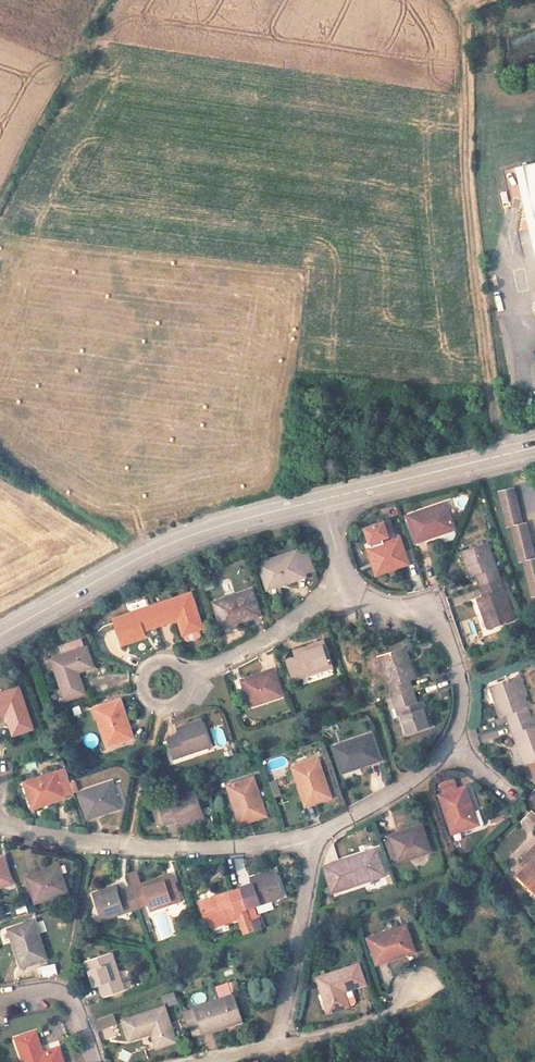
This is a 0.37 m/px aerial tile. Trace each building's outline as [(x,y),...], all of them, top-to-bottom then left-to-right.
[(521,165),(534,226),(534,162),(521,165)] [(521,165),(515,167),(534,254),(534,226),(521,165)] [(497,491),(505,527),(512,526),(527,598),(534,596),(534,556),(520,486),(497,491)] [(454,528),(445,503),(407,517),(416,542),(443,532),(454,528)] [(364,528),(371,548),(384,543),(382,538),(388,536),(387,535),(386,530),(391,529),(389,520),(364,528)] [(455,533),(454,528),(443,532),(445,536),(441,538),(442,542),(452,539),(455,533)] [(408,563),(399,538),(384,543),(371,548),(368,549),(376,574),(408,563)] [(480,586),(500,580),(486,542),(461,551),(470,576),(474,575),(476,574),(480,586)] [(296,551),(259,564),(266,586),(278,582),(280,585),(305,576),(304,575),(314,571),(307,549),(297,553),(296,551)] [(413,590),(423,588),(417,562),(407,564),(413,590)] [(503,589),(508,587),(505,578),(500,580),(503,589)] [(503,589),(500,580),(480,586),(484,596),(482,596),(477,598),(488,629),(514,620),(503,589)] [(222,628),(260,615),(251,590),(213,602),(222,628)] [(183,634),(202,628),(191,594),(150,607),(156,626),(178,619),(183,634)] [(144,630),(156,626),(150,607),(112,619),(121,645),(146,636),(144,630)] [(355,642),(365,638),(361,627),(351,630),(355,642)] [(84,693),(77,672),(93,666),(86,648),(85,648),(81,638),(59,646),(62,656),(52,659),(65,700),(84,693)] [(333,666),(324,641),(293,652),(295,658),(286,661),(292,680),(333,666)] [(379,656),(393,696),(412,690),(409,681),(415,679),(404,647),(379,656)] [(273,670),(242,681),(250,706),(282,695),(273,670)] [(530,717),(527,711),(515,676),(490,685),(501,717),(505,716),(507,715),(510,724),(530,717)] [(32,729),(18,688),(0,694),(0,715),(6,713),(13,735),(32,729)] [(416,703),(412,690),(393,696),(394,702),(396,706),(405,734),(431,726),(422,701),(416,703)] [(120,700),(98,707),(102,720),(99,721),(107,746),(132,737),(120,700)] [(534,761),(534,725),(533,726),(530,717),(510,724),(525,764),(534,761)] [(167,739),(173,758),(211,745),(202,720),(177,729),(179,735),(167,739)] [(215,728),(216,745),(225,744),(224,728),(215,728)] [(371,734),(334,747),(341,769),(353,765),(355,768),(380,760),(371,734)] [(305,806),(331,797),(318,760),(293,768),(305,806)] [(56,772),(25,783),(33,808),(65,797),(75,794),(66,767),(55,771),(56,772)] [(228,786),(240,824),(265,815),(253,778),(228,786)] [(276,780),(271,782),(275,797),(281,795),(276,780)] [(119,808),(111,782),(79,793),(88,818),(119,808)] [(470,813),(473,812),(465,787),(440,795),(452,833),(475,826),(470,813)] [(204,817),(195,792),(158,804),(164,823),(176,820),(178,825),(204,817)] [(157,826),(164,823),(158,804),(151,807),(157,826)] [(475,828),(484,826),(478,811),(473,812),(470,813),(475,826),(475,828)] [(527,837),(534,835),(534,822),(533,815),(522,818),(527,837)] [(430,851),(421,826),(390,836),(391,840),(397,858),(398,861),(430,851)] [(391,860),(397,858),(391,840),(388,841),(385,842),(391,860)] [(523,858),(529,864),(534,870),(534,845),(523,858)] [(324,867),(332,892),(384,875),(376,849),(324,867)] [(0,858),(0,886),(11,883),(3,857),(0,858)] [(534,873),(534,870),(529,864),(520,872),(517,875),(525,883),(529,880),(534,873)] [(58,866),(27,877),(35,902),(67,892),(58,866)] [(284,895),(275,870),(250,879),(252,885),(240,889),(246,908),(284,895)] [(132,888),(142,884),(137,872),(128,875),(132,888)] [(529,880),(525,883),(533,891),(534,889),(534,873),(529,880)] [(181,900),(173,874),(142,884),(132,888),(138,907),(144,905),(148,904),(150,910),(181,900)] [(132,888),(119,892),(117,886),(92,894),(101,920),(138,907),(132,888)] [(250,920),(246,908),(240,889),(199,902),(206,923),(237,912),(245,934),(254,931),(250,920)] [(17,915),(28,911),(25,902),(14,906),(17,915)] [(254,931),(262,929),(259,918),(250,920),(254,931)] [(21,967),(46,959),(34,921),(11,928),(16,941),(12,942),(21,967)] [(66,932),(68,923),(58,921),(56,930),(66,932)] [(406,926),(368,938),(376,964),(414,951),(406,926)] [(104,997),(123,990),(111,953),(85,961),(94,986),(100,984),(104,997)] [(42,977),(57,973),(55,963),(39,967),(42,977)] [(355,986),(365,983),(358,964),(318,978),(329,1012),(348,1006),(343,990),(355,986)] [(228,982),(215,986),(219,1000),(193,1009),(183,1012),(189,1031),(199,1028),(209,1025),(211,1031),(242,1020),(234,996),(233,996),(233,995),(228,982)] [(355,986),(343,990),(348,1006),(357,1003),(359,998),(355,986)] [(166,1006),(177,1003),(175,992),(163,995),(166,1006)] [(157,1048),(176,1041),(164,1007),(123,1020),(130,1039),(152,1032),(157,1048)] [(96,1030),(117,1025),(114,1014),(94,1019),(96,1030)] [(209,1025),(199,1028),(202,1034),(211,1031),(209,1025)] [(43,1053),(35,1032),(16,1038),(24,1061),(63,1061),(58,1048),(43,1053)]
